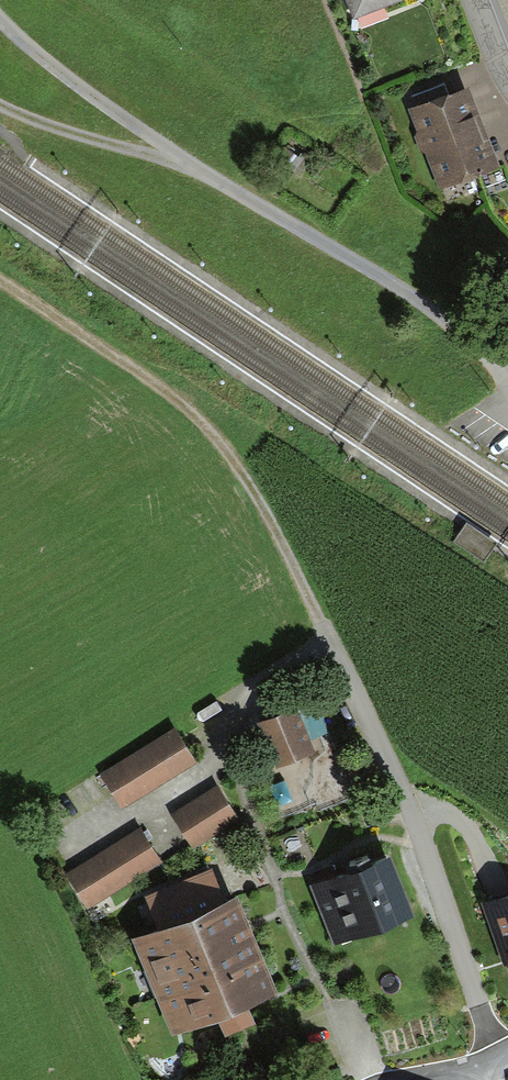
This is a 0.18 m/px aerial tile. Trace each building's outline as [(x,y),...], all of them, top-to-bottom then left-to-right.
[(351,16),(392,0),(345,0),(351,16)] [(500,165),(468,81),(407,105),(439,188),(500,165)] [(285,145),(275,158),(292,170),(305,152),(301,149),(298,153),(285,145)] [(466,520),(452,541),(485,561),(498,541),(466,520)] [(293,704),(253,719),(270,763),(310,748),(293,704)] [(172,728),(96,773),(116,806),(192,761),(172,728)] [(215,788),(171,816),(188,845),(233,817),(215,788)] [(135,828),(63,875),(86,912),(159,865),(135,828)] [(352,864),(311,880),(334,937),(413,907),(390,849),(352,864)] [(158,917),(131,929),(173,1027),(217,1008),(225,1028),(254,1015),(245,995),(275,983),(222,860),(147,892),(158,917)] [(479,899),(500,962),(507,959),(507,890),(479,899)]
